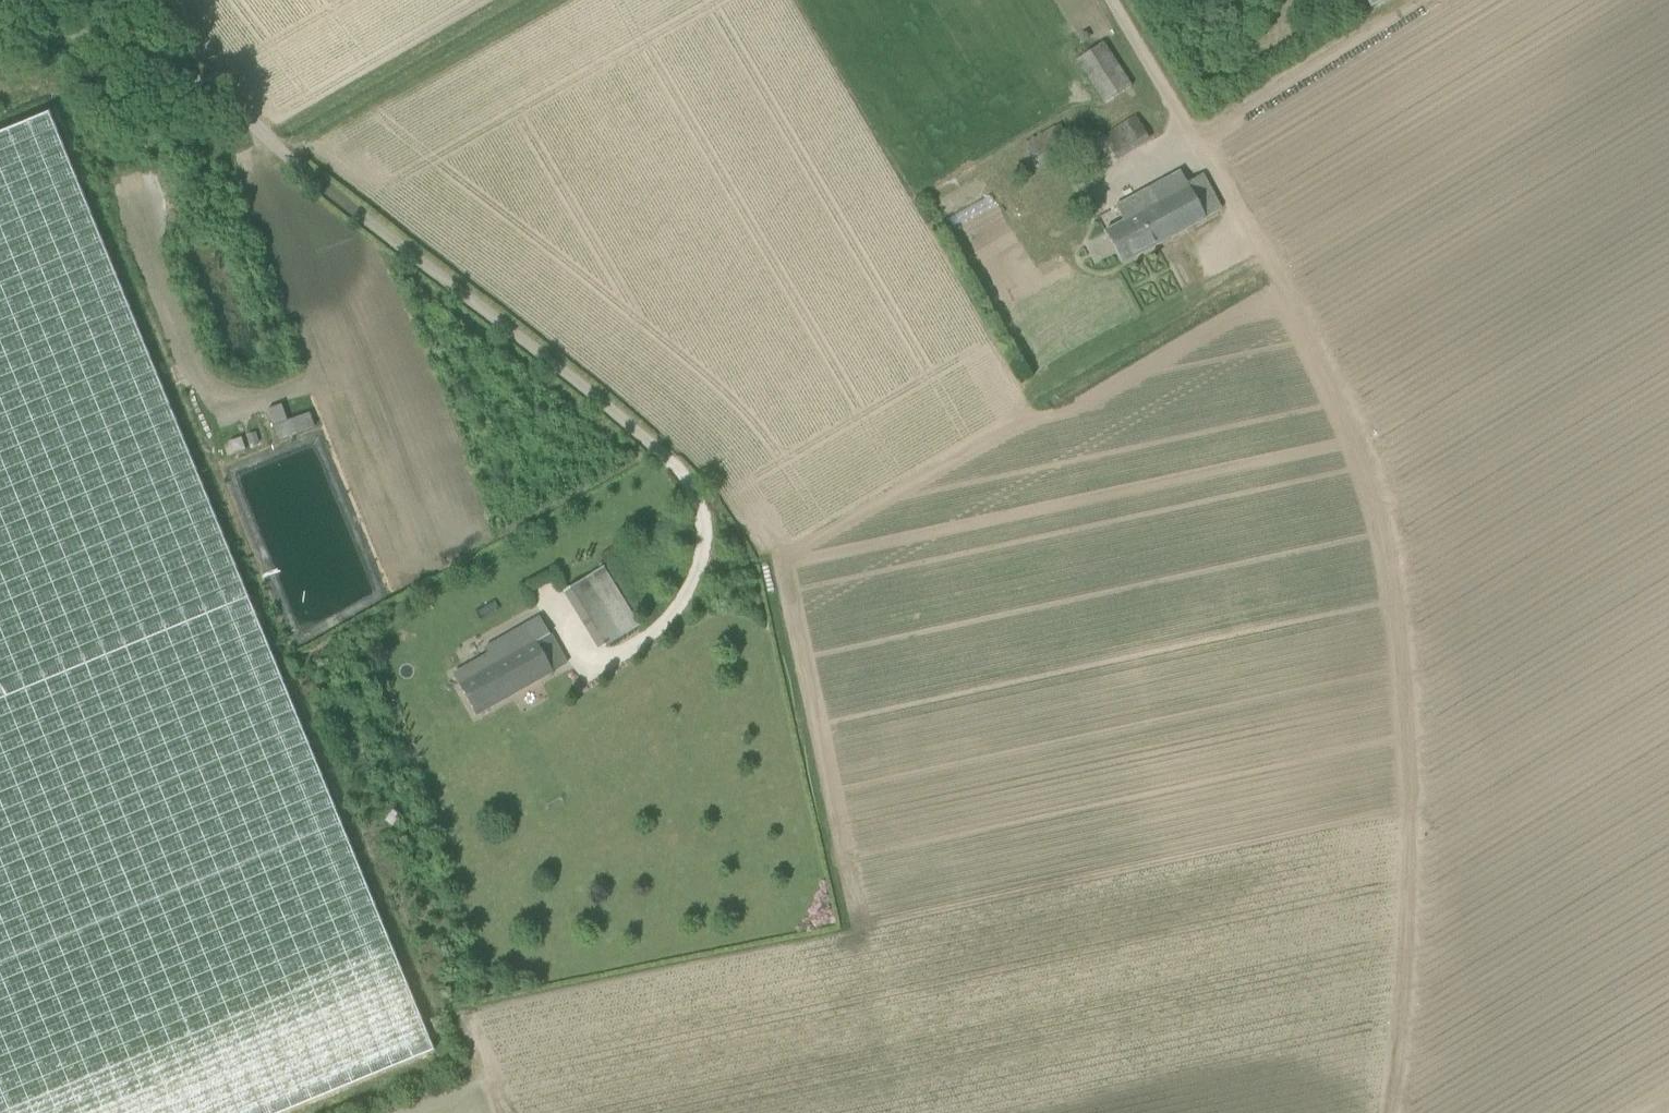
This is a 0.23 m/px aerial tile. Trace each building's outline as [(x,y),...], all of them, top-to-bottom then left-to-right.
[(1372,9),(1386,0),(1366,0),(1372,9)] [(1105,104),(1133,86),(1104,41),(1076,59),(1105,104)] [(0,135),(0,1112),(286,1112),(435,1052),(50,115),(0,135)] [(1093,141),(1109,165),(1151,139),(1136,115),(1093,141)] [(1105,233),(1122,265),(1207,219),(1181,172),(1116,207),(1124,223),(1105,233)] [(287,421),(281,405),(267,410),(273,427),(278,440),(314,426),(309,413),(287,421)] [(247,437),(251,446),(259,444),(256,434),(247,437)] [(229,439),(232,451),(244,447),(241,435),(229,439)] [(610,566),(565,586),(593,648),(638,628),(610,566)] [(550,636),(540,619),(487,649),(491,655),(455,675),(461,685),(460,686),(477,715),(553,673),(536,644),(550,636)]
